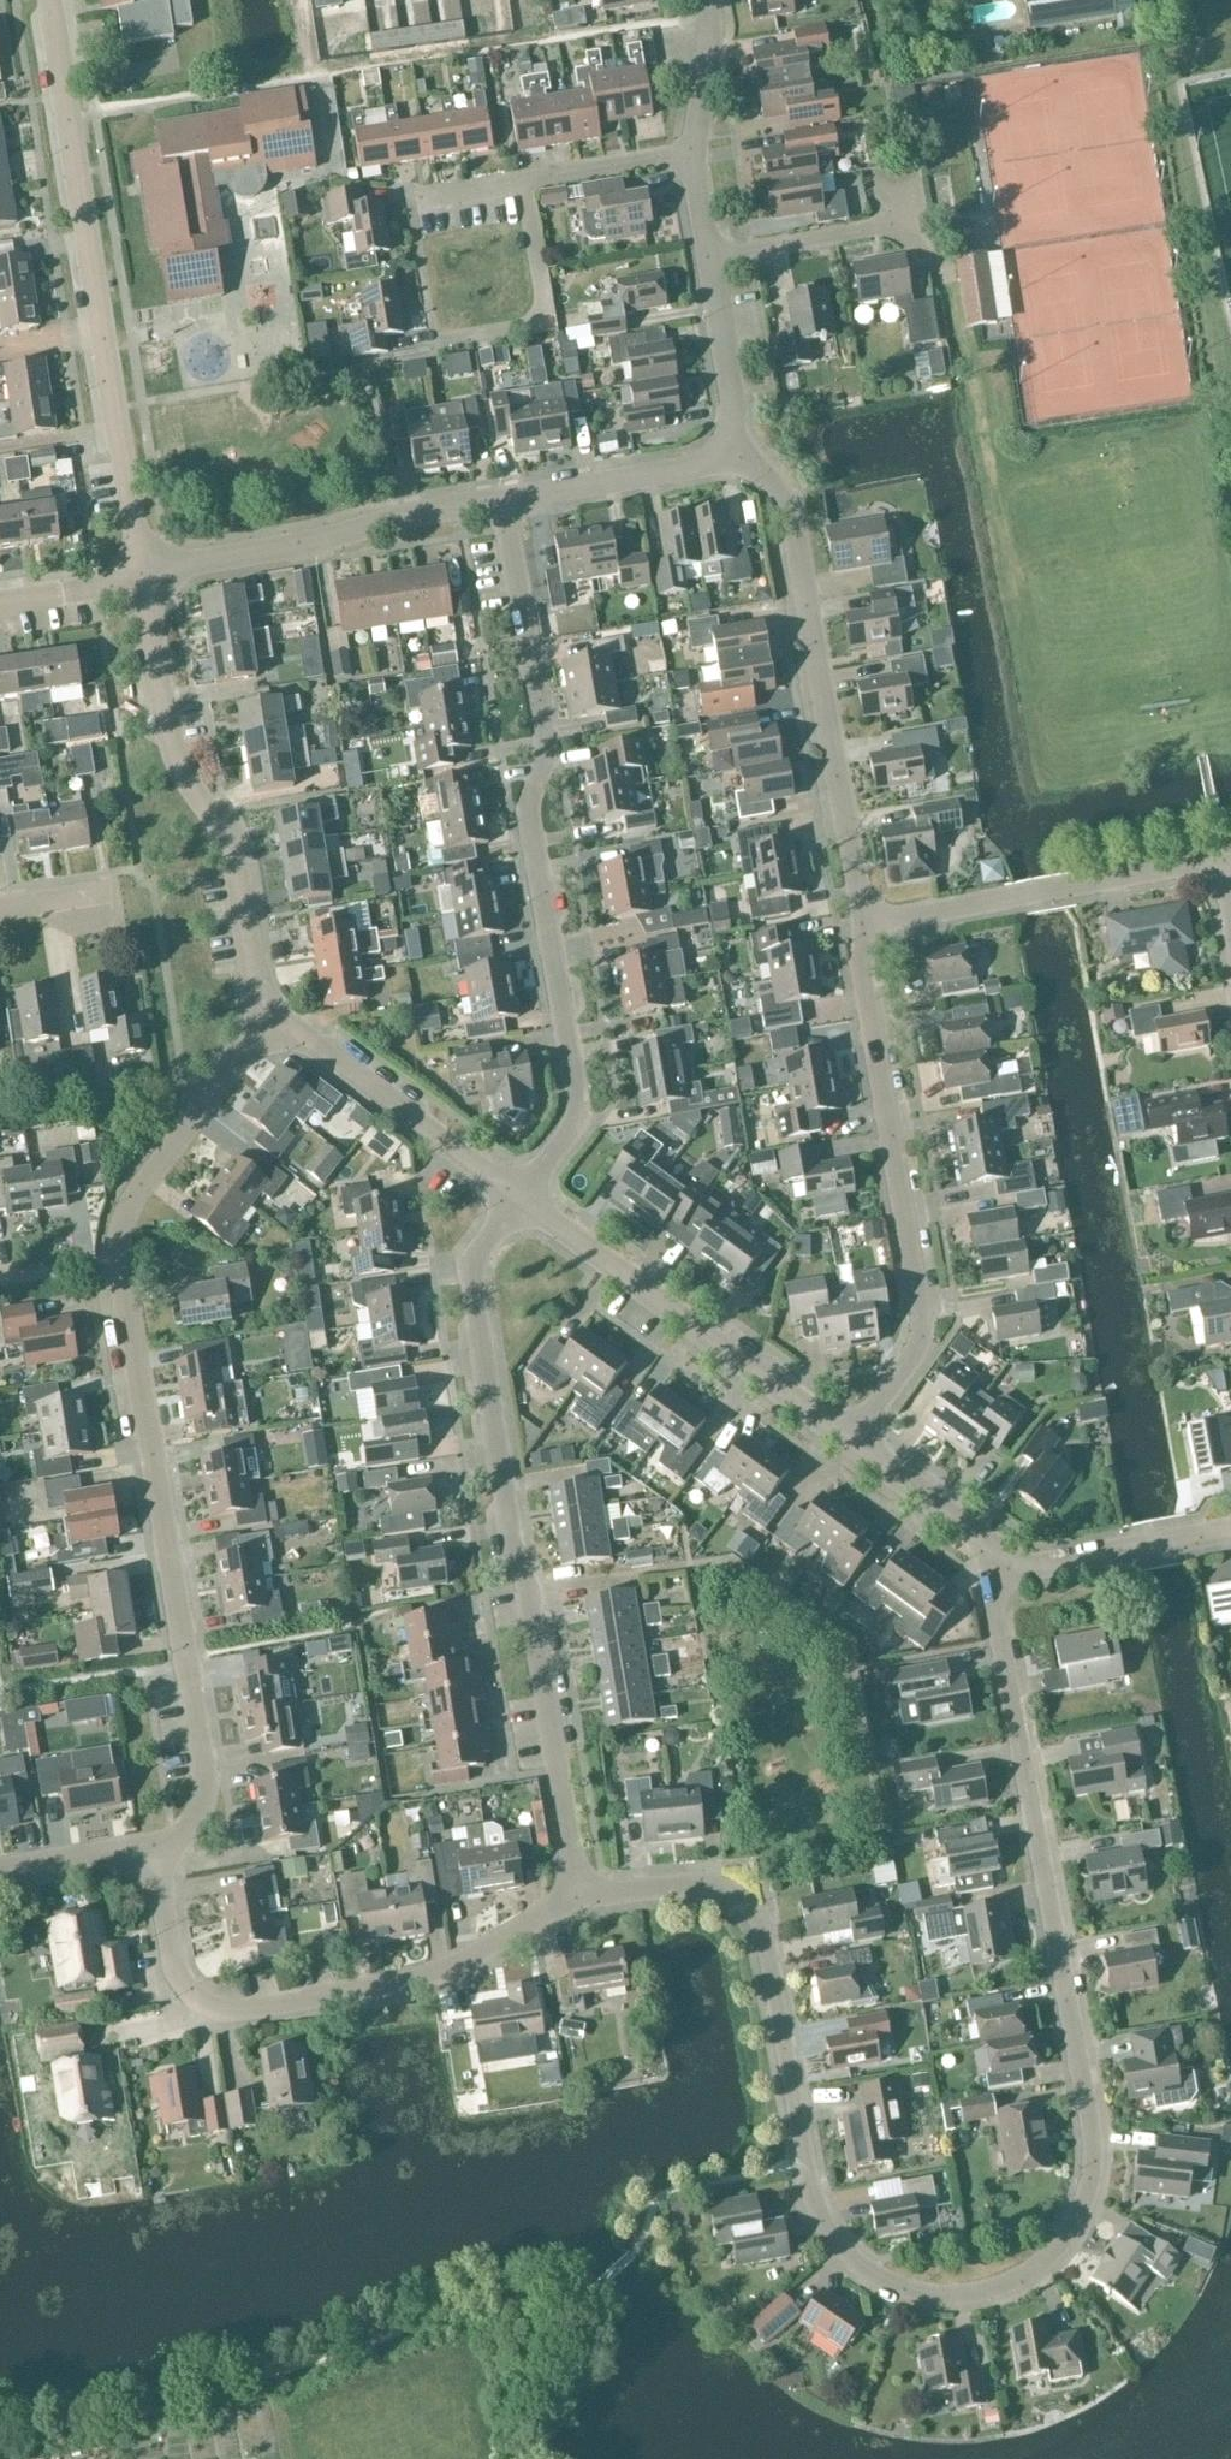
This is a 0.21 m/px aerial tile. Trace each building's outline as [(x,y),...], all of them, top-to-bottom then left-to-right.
[(193,27),(189,0),(122,0),(124,10),(118,11),(123,47),(174,39),(173,31),(193,27)] [(317,11),(341,8),(340,0),(316,0),(317,11)] [(652,5),(651,0),(601,0),(603,13),(652,5)] [(752,23),(794,16),(792,0),(748,0),(752,23)] [(1030,33),(1117,19),(1114,0),(1024,0),(1030,33)] [(463,25),(446,27),(449,44),(465,42),(463,25)] [(432,29),(415,32),(418,48),(435,46),(432,29)] [(753,56),(758,87),(810,79),(806,59),(828,56),(824,31),(795,35),(797,49),(753,56)] [(387,36),(370,38),(373,55),(389,53),(387,36)] [(636,71),(618,74),(626,121),(653,117),(645,69),(641,46),(626,48),(629,65),(635,64),(636,71)] [(598,126),(626,121),(618,74),(598,77),(597,70),(602,69),(600,53),(585,55),(588,69),(598,126)] [(573,144),(601,140),(588,69),(575,72),(577,88),(583,87),(584,94),(565,97),(573,144)] [(546,149),(573,144),(565,97),(546,100),(545,93),(551,92),(548,76),(534,78),(546,149)] [(546,149),(534,78),(521,80),(523,96),(529,95),(530,103),(510,106),(518,154),(546,149)] [(810,79),(758,87),(764,119),(806,112),(809,127),(840,122),(835,93),(812,97),(810,79)] [(959,89),(944,91),(945,102),(960,100),(959,89)] [(941,91),(923,93),(924,107),(943,105),(941,91)] [(224,225),(223,225),(215,177),(258,170),(259,174),(269,172),(270,180),(316,173),(303,92),(240,102),(242,113),(157,126),(161,155),(135,159),(131,164),(133,177),(137,181),(138,181),(150,253),(160,251),(169,306),(223,298),(221,284),(224,279),(219,276),(215,249),(226,247),(231,242),(229,229),(224,225)] [(453,117),(460,154),(493,149),(484,94),(473,96),(476,113),(453,117)] [(460,154),(453,117),(451,100),(440,101),(443,118),(420,122),(427,160),(460,154)] [(394,165),(427,160),(420,122),(398,126),(395,109),(385,110),(394,165)] [(394,165),(385,110),(352,116),(361,171),(394,165)] [(762,156),(767,188),(818,179),(815,161),(838,158),(833,130),(803,135),(805,149),(762,156)] [(5,154),(0,155),(0,191),(11,189),(5,154)] [(833,177),(818,179),(767,188),(772,219),(816,212),(818,227),(848,222),(844,194),(836,195),(833,177)] [(644,231),(651,230),(645,197),(614,203),(610,182),(583,187),(587,212),(580,213),(583,234),(583,235),(584,235),(584,236),(584,237),(585,238),(586,239),(586,240),(587,240),(587,241),(588,241),(589,242),(590,243),(591,243),(592,243),(593,244),(594,244),(595,244),(596,244),(597,244),(605,242),(606,246),(645,239),(644,231)] [(11,189),(0,191),(0,227),(16,224),(11,189)] [(568,206),(566,190),(539,193),(541,209),(568,206)] [(306,194),(282,199),(286,223),(310,218),(306,194)] [(352,223),(357,255),(344,257),(347,276),(378,271),(375,254),(390,252),(382,206),(364,209),(361,194),(322,200),(326,227),(352,223)] [(956,261),(967,329),(997,324),(987,256),(956,261)] [(34,293),(29,259),(0,264),(0,299),(34,293)] [(860,305),(876,302),(894,299),(895,309),(905,315),(910,348),(939,343),(933,302),(912,306),(904,260),(854,268),(860,305)] [(665,308),(660,277),(616,285),(619,302),(610,304),(613,317),(589,321),(592,340),(626,334),(622,315),(665,308)] [(386,338),(404,335),(396,289),(363,295),(369,329),(349,333),(353,359),(388,353),(386,338)] [(835,337),(827,292),(787,299),(793,336),(778,338),(784,369),(811,364),(807,342),(835,337)] [(0,299),(0,334),(40,327),(34,293),(0,299)] [(633,386),(673,379),(677,379),(671,346),(647,350),(645,335),(615,340),(619,367),(630,365),(633,386)] [(931,374),(944,372),(941,348),(927,350),(931,374)] [(10,404),(51,397),(45,363),(6,369),(6,366),(0,367),(0,381),(7,380),(10,404)] [(633,386),(630,387),(634,408),(624,409),(628,437),(658,432),(655,418),(679,414),(673,379),(633,386)] [(575,384),(532,391),(543,453),(571,449),(566,416),(580,414),(575,384)] [(543,453),(532,391),(490,398),(495,428),(509,425),(515,458),(543,453)] [(10,404),(14,427),(0,429),(0,443),(17,440),(17,437),(56,431),(51,397),(10,404)] [(435,423),(436,423),(443,470),(472,465),(466,433),(480,431),(475,400),(460,403),(460,405),(432,410),(435,423)] [(415,475),(443,470),(436,423),(435,423),(407,428),(405,412),(390,414),(395,445),(410,442),(415,475)] [(54,452),(30,455),(32,469),(56,466),(54,452)] [(28,460),(17,461),(20,483),(31,482),(28,460)] [(8,485),(20,483),(17,461),(5,463),(8,485)] [(24,511),(29,547),(59,542),(54,507),(24,511)] [(724,510),(693,516),(701,567),(704,581),(722,579),(723,586),(750,582),(745,552),(751,551),(747,528),(728,531),(724,510)] [(24,511),(0,515),(0,551),(29,547),(24,511)] [(682,570),(701,567),(693,516),(661,521),(668,564),(654,567),(659,597),(686,593),(682,570)] [(870,567),(874,592),(907,587),(903,561),(886,563),(880,524),(831,532),(837,573),(870,567)] [(611,529),(583,534),(591,581),(618,577),(621,593),(650,588),(645,558),(617,562),(611,529)] [(562,586),(591,581),(583,534),(554,538),(560,571),(545,574),(551,611),(566,609),(562,586)] [(445,569),(417,573),(425,622),(453,618),(445,569)] [(315,607),(309,573),(293,575),(298,609),(315,607)] [(397,626),(425,622),(417,573),(390,578),(397,626)] [(370,631),(397,626),(390,578),(362,582),(370,631)] [(342,635),(370,631),(362,582),(334,586),(342,635)] [(207,627),(247,621),(244,606),(263,603),(261,589),(242,592),(202,598),(207,627)] [(879,596),(881,611),(845,617),(851,651),(887,645),(901,642),(898,628),(917,619),(912,590),(879,596)] [(717,667),(769,658),(763,626),(720,633),(717,619),(687,624),(692,652),(714,648),(717,667)] [(247,621),(207,627),(211,656),(271,646),(268,632),(249,635),(247,621)] [(674,630),(672,621),(658,624),(660,633),(674,630)] [(647,638),(658,637),(656,625),(645,627),(647,638)] [(568,693),(615,685),(610,657),(625,654),(623,639),(593,645),(595,658),(562,664),(568,693)] [(903,657),(901,642),(887,645),(888,649),(884,650),(885,660),(903,657)] [(271,646),(211,656),(216,685),(256,678),(254,663),(273,660),(271,646)] [(454,647),(431,650),(433,669),(457,665),(454,647)] [(353,676),(349,651),(329,654),(333,679),(353,676)] [(76,653),(45,658),(51,695),(81,690),(76,653)] [(23,711),(53,706),(51,695),(45,658),(15,663),(21,699),(23,711)] [(774,689),(769,658),(717,667),(720,684),(698,688),(703,719),(733,713),(731,696),(774,689)] [(416,661),(418,673),(431,671),(429,659),(416,661)] [(908,689),(928,686),(923,659),(890,665),(893,680),(857,686),(862,720),(912,711),(908,689)] [(21,699),(15,663),(0,665),(0,702),(21,699)] [(423,727),(467,720),(462,690),(461,691),(457,670),(431,674),(432,680),(405,685),(409,713),(420,711),(423,727)] [(619,712),(615,685),(568,693),(573,721),(605,715),(607,730),(638,724),(635,709),(619,712)] [(244,737),(284,730),(282,716),(301,712),(299,698),(279,701),(239,708),(244,737)] [(736,773),(742,772),(781,765),(775,730),(760,733),(757,716),(705,726),(710,755),(732,751),(736,773)] [(423,727),(412,729),(420,773),(454,767),(451,752),(472,749),(467,720),(423,727)] [(55,723),(59,746),(70,744),(67,721),(55,723)] [(59,746),(55,723),(43,724),(47,748),(59,746)] [(10,753),(7,730),(0,731),(0,755),(10,753)] [(244,737),(249,765),(308,756),(306,742),(287,745),(284,730),(244,737)] [(875,792),(924,783),(920,760),(940,757),(935,731),(902,736),(905,752),(869,759),(875,792)] [(586,797),(633,789),(633,788),(645,786),(642,771),(646,771),(641,744),(611,749),(614,763),(581,768),(586,797)] [(95,776),(90,747),(70,751),(75,780),(95,776)] [(335,751),(308,756),(249,765),(253,795),(294,788),(291,773),(338,765),(335,751)] [(13,789),(11,780),(41,775),(38,755),(0,761),(0,791),(13,789)] [(793,798),(787,764),(781,765),(742,772),(746,794),(736,795),(741,822),(775,816),(772,802),(793,798)] [(441,824),(483,817),(478,790),(465,792),(462,778),(424,784),(427,799),(436,797),(441,824)] [(638,816),(633,789),(586,797),(591,825),(623,819),(626,834),(656,828),(653,813),(638,816)] [(975,795),(965,796),(967,808),(977,806),(975,795)] [(887,866),(901,863),(905,882),(933,878),(930,858),(935,858),(931,836),(953,832),(949,806),(913,812),(916,827),(882,832),(887,866)] [(22,860),(56,854),(49,814),(29,817),(28,808),(13,811),(22,860)] [(83,808),(49,814),(56,854),(90,848),(83,808)] [(281,847),(322,840),(319,825),(338,822),(336,808),(317,811),(277,818),(281,847)] [(477,862),(474,847),(488,845),(483,817),(441,824),(426,827),(430,847),(434,850),(445,848),(448,867),(477,862)] [(754,876),(798,869),(793,842),(779,844),(776,827),(737,833),(742,863),(751,862),(754,876)] [(281,847),(286,875),(345,866),(343,852),(324,855),(322,840),(281,847)] [(599,870),(604,896),(664,885),(661,872),(663,865),(660,844),(630,850),(633,864),(599,870)] [(374,878),(388,876),(386,863),(372,865),(374,878)] [(345,866),(286,875),(291,904),(331,898),(328,883),(347,880),(345,866)] [(455,916),(499,908),(494,881),(480,884),(477,869),(443,875),(445,890),(436,891),(440,918),(455,916)] [(798,869),(754,876),(756,891),(746,893),(751,923),(790,916),(788,899),(802,896),(798,869)] [(405,880),(393,881),(395,893),(407,891),(405,880)] [(664,885),(604,896),(608,922),(651,915),(648,898),(665,895),(664,885)] [(499,908),(455,916),(460,942),(455,943),(457,958),(492,952),(489,938),(504,936),(499,908)] [(1180,945),(1189,943),(1183,909),(1109,922),(1115,957),(1151,950),(1155,970),(1164,976),(1185,973),(1180,945)] [(674,932),(708,926),(706,912),(671,918),(674,932)] [(315,953),(379,943),(377,931),(357,934),(354,918),(311,925),(315,953)] [(772,981),(815,973),(811,946),(796,948),(793,930),(750,938),(753,956),(756,969),(769,967),(772,981)] [(621,991),(681,980),(685,979),(678,937),(647,943),(649,959),(616,965),(621,991)] [(395,940),(383,942),(384,952),(397,950),(395,940)] [(320,981),(363,974),(360,958),(381,955),(379,943),(315,953),(320,981)] [(407,947),(409,962),(422,961),(420,945),(407,947)] [(921,957),(927,987),(941,985),(943,998),(978,992),(976,977),(970,978),(965,950),(921,957)] [(492,952),(457,958),(460,973),(465,972),(470,999),(514,992),(509,964),(494,967),(492,952)] [(385,982),(383,971),(363,974),(320,981),(324,1009),(367,1002),(364,986),(385,982)] [(820,1000),(815,973),(772,981),(777,1011),(762,1014),(765,1033),(804,1026),(800,1004),(820,1000)] [(114,979),(80,985),(88,1035),(110,1032),(114,1057),(145,1052),(141,1022),(122,1025),(114,979)] [(682,990),(681,980),(621,991),(625,1017),(685,1006),(682,990)] [(8,1013),(7,1013),(6,1013),(11,1046),(13,1046),(12,1043),(25,1041),(25,1044),(59,1039),(52,990),(18,995),(21,1014),(8,1016),(8,1013)] [(514,992),(470,999),(475,1026),(465,1027),(467,1043),(506,1036),(504,1021),(518,1019),(514,992)] [(940,1029),(945,1058),(989,1050),(984,1023),(990,1022),(987,1006),(952,1013),(954,1027),(940,1029)] [(1161,1057),(1209,1048),(1203,1015),(1161,1022),(1159,1008),(1129,1013),(1134,1040),(1158,1036),(1161,1057)] [(637,1081),(684,1073),(680,1047),(694,1044),(691,1028),(656,1034),(658,1048),(632,1052),(637,1081)] [(772,1055),(799,1050),(795,1031),(769,1036),(772,1055)] [(76,1051),(84,1102),(100,1099),(92,1048),(76,1051)] [(493,1120),(503,1119),(514,1126),(522,1115),(533,1113),(529,1093),(531,1092),(525,1057),(491,1063),(488,1048),(455,1054),(459,1079),(483,1075),(487,1100),(489,1100),(493,1120)] [(84,1102),(76,1051),(60,1053),(63,1073),(57,1074),(62,1105),(84,1102)] [(790,1090),(834,1082),(829,1053),(784,1061),(790,1090)] [(962,1105),(1021,1095),(1018,1076),(998,1080),(996,1069),(986,1070),(984,1056),(940,1063),(945,1092),(960,1089),(962,1105)] [(261,1093),(295,1119),(304,1126),(315,1113),(325,1121),(342,1099),(308,1073),(299,1085),(279,1070),(261,1093)] [(684,1073),(637,1081),(642,1110),(668,1105),(671,1118),(700,1113),(697,1099),(689,1101),(684,1073)] [(834,1082),(790,1090),(793,1108),(774,1111),(779,1141),(810,1136),(807,1117),(840,1111),(834,1082)] [(285,1133),(295,1119),(261,1093),(243,1117),(264,1132),(254,1144),(278,1162),(295,1140),(285,1133)] [(957,1159),(1002,1151),(999,1134),(1015,1131),(1013,1120),(1031,1117),(1027,1098),(982,1106),(985,1124),(952,1129),(957,1159)] [(1120,1136),(1142,1132),(1136,1099),(1114,1103),(1120,1136)] [(1215,1142),(1226,1140),(1220,1107),(1179,1114),(1176,1099),(1146,1105),(1151,1132),(1175,1128),(1179,1149),(1186,1147),(1189,1165),(1218,1159),(1215,1142)] [(612,1197),(636,1214),(666,1173),(652,1163),(662,1150),(641,1134),(617,1167),(628,1175),(612,1197)] [(323,1187),(343,1161),(325,1146),(305,1173),(323,1187)] [(845,1195),(854,1193),(849,1162),(811,1169),(808,1150),(779,1156),(784,1185),(803,1181),(807,1202),(812,1201),(816,1221),(848,1215),(845,1195)] [(47,1167),(30,1169),(37,1213),(67,1208),(65,1197),(80,1195),(73,1151),(46,1155),(47,1167)] [(1002,1151),(957,1159),(962,1188),(995,1182),(998,1199),(1036,1192),(1031,1164),(1005,1169),(1002,1151)] [(235,1158),(217,1182),(251,1208),(261,1194),(271,1201),(287,1180),(264,1162),(255,1174),(235,1158)] [(37,1213),(30,1169),(14,1172),(13,1160),(0,1162),(0,1193),(5,1192),(9,1217),(37,1213)] [(680,1183),(666,1173),(636,1214),(659,1231),(668,1219),(679,1228),(686,1218),(719,1173),(705,1163),(680,1183)] [(240,1221),(251,1208),(217,1182),(199,1205),(215,1218),(206,1230),(234,1251),(250,1229),(240,1221)] [(359,1234),(402,1227),(397,1198),(372,1202),(370,1187),(340,1191),(345,1219),(357,1217),(359,1234)] [(1192,1242),(1230,1235),(1230,1198),(1192,1206),(1189,1189),(1156,1195),(1161,1224),(1188,1219),(1192,1242)] [(1018,1214),(1047,1209),(1044,1192),(1015,1197),(1018,1214)] [(689,1254),(713,1271),(741,1232),(742,1232),(747,1225),(734,1215),(733,1206),(724,1199),(720,1205),(712,1199),(687,1233),(698,1242),(689,1254)] [(973,1251),(978,1250),(1018,1244),(1012,1211),(968,1218),(973,1251)] [(878,1224),(865,1225),(866,1238),(879,1236),(878,1224)] [(406,1256),(402,1227),(359,1234),(362,1250),(350,1252),(354,1279),(383,1275),(381,1260),(406,1256)] [(741,1232),(713,1271),(736,1288),(752,1266),(764,1275),(781,1250),(770,1242),(764,1249),(742,1232),(741,1232)] [(810,1241),(797,1241),(797,1259),(810,1259),(810,1241)] [(1018,1244),(978,1250),(984,1284),(1028,1276),(1023,1243),(1018,1244)] [(1036,1288),(1069,1283),(1066,1266),(1033,1271),(1036,1288)] [(219,1292),(179,1299),(184,1332),(230,1324),(227,1304),(250,1300),(245,1269),(216,1274),(219,1292)] [(855,1287),(839,1289),(850,1348),(877,1344),(871,1308),(885,1306),(879,1271),(853,1276),(855,1287)] [(369,1312),(371,1326),(415,1320),(411,1292),(396,1295),(394,1280),(350,1286),(353,1306),(369,1312)] [(850,1348),(839,1289),(824,1292),(822,1281),(786,1288),(792,1322),(816,1318),(822,1353),(850,1348)] [(1218,1305),(1214,1286),(1167,1295),(1171,1315),(1199,1309),(1206,1347),(1230,1343),(1230,1302),(1218,1305)] [(1018,1308),(992,1312),(998,1343),(1040,1336),(1035,1305),(1056,1301),(1053,1287),(1015,1294),(1018,1308)] [(74,1360),(68,1324),(34,1330),(31,1311),(2,1316),(7,1345),(24,1342),(28,1368),(74,1360)] [(415,1320),(371,1326),(373,1341),(358,1344),(362,1371),(407,1364),(404,1349),(420,1347),(415,1320)] [(579,1385),(604,1349),(581,1332),(562,1358),(547,1347),(526,1373),(552,1393),(570,1380),(579,1385)] [(176,1366),(180,1394),(222,1387),(220,1370),(231,1368),(227,1342),(182,1349),(185,1365),(176,1366)] [(290,1374),(314,1371),(310,1348),(287,1352),(290,1374)] [(627,1366),(604,1349),(579,1385),(573,1393),(582,1400),(571,1415),(597,1433),(623,1396),(611,1388),(627,1366)] [(949,1444),(985,1396),(972,1387),(978,1378),(957,1362),(936,1390),(948,1399),(926,1428),(949,1444)] [(382,1420),(420,1414),(414,1381),(382,1386),(380,1372),(348,1377),(350,1395),(362,1393),(363,1400),(373,1398),(377,1419),(382,1419),(382,1420)] [(41,1434),(88,1426),(84,1399),(55,1404),(52,1386),(23,1391),(28,1419),(38,1417),(41,1434)] [(225,1404),(222,1387),(180,1394),(185,1423),(211,1419),(213,1434),(242,1429),(237,1402),(225,1404)] [(297,1400),(308,1399),(307,1390),(296,1392),(297,1400)] [(657,1442),(683,1406),(660,1390),(641,1415),(629,1407),(611,1431),(623,1440),(630,1431),(643,1440),(648,1436),(657,1442)] [(997,1405),(985,1396),(949,1444),(972,1461),(993,1432),(1004,1441),(1025,1412),(1004,1396),(997,1405)] [(683,1406),(657,1442),(665,1448),(658,1466),(681,1482),(699,1457),(687,1448),(705,1423),(683,1406)] [(420,1414),(382,1420),(386,1445),(364,1448),(367,1470),(400,1465),(397,1451),(430,1446),(425,1414),(420,1415),(420,1414)] [(1187,1430),(1196,1476),(1230,1470),(1230,1422),(1187,1430)] [(88,1426),(41,1434),(44,1451),(33,1453),(38,1481),(67,1476),(64,1459),(93,1454),(88,1426)] [(1044,1514),(1072,1477),(1046,1457),(1058,1441),(1043,1430),(1023,1457),(1035,1466),(1015,1493),(1044,1514)] [(201,1460),(205,1490),(248,1483),(245,1466),(257,1464),(252,1437),(224,1442),(226,1456),(201,1460)] [(741,1492),(767,1456),(744,1440),(729,1460),(717,1451),(695,1481),(718,1498),(733,1486),(741,1492)] [(307,1451),(311,1470),(330,1467),(326,1448),(307,1451)] [(789,1473),(767,1456),(741,1492),(749,1498),(742,1515),(765,1532),(786,1502),(774,1494),(789,1473)] [(587,1479),(611,1476),(609,1461),(585,1464),(587,1479)] [(399,1486),(396,1470),(363,1475),(366,1492),(388,1488),(393,1519),(381,1521),(383,1538),(425,1532),(422,1515),(436,1513),(430,1481),(399,1486)] [(622,1489),(621,1477),(605,1480),(606,1491),(622,1489)] [(69,1522),(115,1514),(111,1490),(73,1497),(70,1480),(44,1484),(49,1512),(66,1509),(69,1522)] [(554,1515),(602,1508),(598,1481),(550,1489),(554,1515)] [(250,1499),(248,1483),(205,1490),(210,1519),(236,1515),(238,1529),(267,1525),(262,1497),(250,1499)] [(819,1549),(845,1514),(822,1497),(803,1523),(791,1514),(773,1538),(796,1555),(811,1543),(819,1549)] [(602,1508),(554,1515),(558,1542),(606,1534),(602,1508)] [(115,1514),(69,1522),(71,1535),(53,1538),(58,1566),(84,1562),(81,1545),(120,1538),(115,1514)] [(845,1514),(819,1549),(827,1555),(820,1573),(843,1590),(861,1565),(872,1549),(860,1541),(868,1531),(845,1514)] [(611,1522),(613,1532),(629,1530),(627,1519),(611,1522)] [(631,1540),(629,1530),(613,1532),(614,1543),(631,1540)] [(606,1534),(558,1542),(562,1568),(610,1560),(606,1534)] [(217,1559),(221,1587),(264,1580),(261,1565),(273,1563),(268,1536),(240,1541),(242,1555),(217,1559)] [(401,1593),(447,1585),(441,1550),(409,1555),(406,1539),(373,1545),(376,1563),(395,1560),(401,1593)] [(654,1566),(651,1550),(627,1554),(630,1570),(654,1566)] [(882,1606),(892,1614),(923,1571),(900,1555),(882,1580),(869,1571),(852,1596),(874,1613),(882,1606)] [(923,1571),(892,1614),(901,1620),(894,1630),(924,1652),(955,1610),(939,1598),(946,1588),(923,1571)] [(7,1580),(11,1599),(53,1592),(50,1573),(7,1580)] [(93,1613),(130,1607),(125,1577),(95,1582),(94,1577),(67,1581),(70,1602),(91,1598),(93,1613)] [(267,1598),(264,1580),(221,1587),(226,1618),(252,1614),(254,1629),(283,1624),(278,1596),(267,1598)] [(1209,1592),(1216,1627),(1230,1624),(1230,1588),(1209,1592)] [(590,1626),(638,1618),(634,1592),(586,1600),(590,1626)] [(643,1607),(645,1617),(661,1615),(659,1604),(643,1607)] [(321,1619),(319,1606),(298,1609),(299,1622),(321,1619)] [(135,1636),(130,1607),(93,1613),(95,1627),(75,1630),(81,1666),(120,1660),(116,1639),(135,1636)] [(411,1610),(393,1613),(396,1634),(406,1632),(411,1663),(401,1665),(405,1685),(425,1682),(430,1713),(422,1714),(425,1734),(434,1733),(440,1764),(430,1766),(434,1787),(469,1781),(467,1771),(484,1768),(482,1755),(491,1753),(486,1727),(478,1728),(474,1703),(482,1702),(477,1675),(469,1677),(467,1664),(456,1666),(454,1655),(462,1653),(457,1626),(449,1628),(447,1615),(413,1621),(411,1610)] [(662,1625),(661,1615),(645,1617),(647,1628),(662,1625)] [(638,1618),(590,1626),(594,1652),(642,1644),(638,1618)] [(1106,1681),(1123,1678),(1116,1643),(1105,1645),(1103,1633),(1055,1642),(1060,1672),(1045,1675),(1049,1695),(1107,1685),(1106,1681)] [(325,1642),(327,1656),(352,1652),(350,1638),(325,1642)] [(642,1644),(594,1652),(599,1678),(646,1670),(642,1644)] [(54,1647),(20,1653),(23,1672),(57,1666),(54,1647)] [(654,1669),(670,1666),(668,1656),(652,1658),(654,1669)] [(242,1715),(284,1708),(281,1691),(293,1689),(288,1662),(260,1667),(263,1681),(236,1686),(242,1715)] [(671,1676),(670,1666),(654,1669),(655,1679),(671,1676)] [(646,1670),(599,1678),(603,1704),(651,1696),(646,1670)] [(921,1726),(971,1717),(964,1679),(925,1686),(922,1670),(886,1676),(891,1704),(916,1700),(921,1726)] [(651,1696),(603,1704),(607,1730),(655,1722),(651,1696)] [(74,1703),(64,1705),(68,1726),(108,1720),(105,1699),(105,1698),(74,1703)] [(296,1706),(284,1708),(242,1715),(247,1743),(272,1739),(274,1754),(303,1749),(298,1721),(296,1706)] [(678,1719),(676,1708),(661,1711),(662,1721),(678,1719)] [(39,1709),(22,1712),(25,1727),(41,1724),(39,1709)] [(22,1712),(1,1716),(7,1755),(29,1751),(25,1727),(22,1712)] [(353,1730),(355,1743),(369,1741),(367,1728),(353,1730)] [(1075,1799),(1124,1790),(1125,1796),(1145,1792),(1134,1731),(1100,1737),(1104,1756),(1068,1763),(1075,1799)] [(665,1739),(666,1744),(670,1747),(675,1746),(678,1741),(677,1736),(673,1733),(669,1734),(665,1739)] [(349,1750),(351,1761),(370,1758),(368,1747),(349,1750)] [(69,1758),(36,1763),(43,1799),(63,1795),(66,1815),(120,1806),(110,1748),(69,1755),(69,1758)] [(18,1824),(13,1801),(29,1798),(22,1758),(0,1762),(0,1827),(18,1824)] [(936,1811),(986,1802),(980,1768),(937,1776),(934,1761),(901,1767),(906,1794),(932,1789),(936,1811)] [(254,1785),(258,1814),(300,1807),(298,1791),(309,1789),(305,1762),(272,1767),(274,1782),(254,1785)] [(669,1790),(674,1841),(703,1838),(700,1811),(714,1810),(711,1774),(688,1777),(685,1789),(669,1790)] [(674,1841),(669,1790),(651,1792),(649,1781),(625,1783),(629,1819),(643,1817),(645,1844),(674,1841)] [(303,1824),(300,1807),(258,1814),(263,1843),(288,1839),(291,1854),(319,1850),(315,1822),(303,1824)] [(483,1827),(494,1893),(523,1888),(519,1863),(534,1860),(529,1832),(501,1836),(500,1831),(492,1825),(483,1827)] [(494,1893),(483,1827),(466,1829),(468,1842),(441,1846),(446,1875),(461,1872),(465,1898),(494,1893)] [(955,1880),(999,1872),(993,1838),(971,1842),(969,1827),(936,1834),(938,1848),(945,1847),(947,1860),(930,1863),(935,1890),(956,1886),(955,1880)] [(1139,1852),(1161,1848),(1158,1832),(1120,1839),(1123,1855),(1086,1861),(1094,1901),(1146,1892),(1139,1852)] [(427,1839),(411,1841),(413,1858),(430,1856),(427,1839)] [(396,1939),(389,1896),(368,1899),(364,1875),(347,1878),(343,1854),(331,1855),(335,1879),(339,1879),(346,1920),(361,1917),(365,1944),(396,1939)] [(389,1896),(396,1939),(427,1933),(422,1905),(437,1903),(430,1862),(406,1866),(410,1892),(389,1896)] [(222,1892),(227,1921),(269,1914),(266,1898),(278,1896),(273,1868),(245,1873),(247,1888),(222,1892)] [(854,1943),(884,1938),(878,1909),(855,1913),(852,1895),(801,1905),(807,1936),(851,1928),(854,1943)] [(919,1922),(952,1916),(949,1900),(916,1906),(919,1922)] [(971,1967),(1015,1958),(1005,1905),(961,1913),(971,1967)] [(272,1931),(269,1914),(227,1921),(232,1950),(257,1946),(260,1961),(289,1956),(284,1929),(272,1931)] [(105,1942),(100,1916),(48,1925),(58,1988),(98,1982),(99,1991),(132,1986),(126,1948),(104,1951),(103,1942),(105,1942)] [(1150,1951),(1159,1950),(1155,1932),(1122,1938),(1125,1956),(1104,1959),(1110,1995),(1157,1986),(1150,1951)] [(853,1968),(871,1965),(868,1950),(840,1955),(843,1970),(815,1975),(821,2008),(848,2002),(849,2007),(874,2002),(864,1978),(855,1980),(853,1968)] [(621,1951),(566,1960),(570,1980),(555,1983),(561,2016),(585,2012),(582,1994),(627,1986),(621,1951)] [(519,2039),(542,2035),(534,1985),(508,1990),(510,2004),(472,2010),(478,2046),(487,2044),(506,2060),(519,2039)] [(57,2021),(99,2014),(95,1991),(53,1999),(57,2021)] [(980,2044),(1005,2039),(1023,2036),(1018,2009),(1004,2011),(1001,1997),(966,2003),(969,2018),(975,2017),(980,2044)] [(875,2044),(889,2041),(885,2016),(856,2021),(859,2036),(827,2042),(833,2072),(879,2064),(875,2044)] [(74,2124),(112,2117),(106,2088),(102,2089),(97,2061),(83,2064),(81,2056),(83,2056),(78,2028),(39,2034),(45,2062),(56,2061),(66,2119),(74,2124)] [(1168,2049),(1182,2046),(1179,2030),(1132,2038),(1135,2055),(1139,2054),(1141,2062),(1124,2065),(1130,2099),(1179,2090),(1173,2056),(1169,2057),(1168,2049)] [(1020,2069),(1035,2067),(1030,2039),(1006,2043),(986,2047),(992,2074),(986,2075),(988,2091),(1023,2084),(1020,2069)] [(313,2107),(303,2046),(262,2053),(271,2113),(313,2107)] [(201,2121),(193,2074),(153,2080),(156,2101),(161,2100),(166,2127),(201,2121)] [(889,2144),(909,2140),(899,2083),(861,2090),(866,2115),(846,2119),(851,2149),(846,2150),(850,2170),(892,2162),(889,2144)] [(224,2097),(230,2131),(257,2127),(251,2093),(224,2097)] [(963,2123),(995,2116),(992,2099),(960,2105),(963,2123)] [(209,2134),(228,2131),(223,2100),(204,2103),(209,2134)] [(1011,2178),(1049,2171),(1037,2108),(1000,2115),(1010,2169),(1011,2178)] [(1206,2163),(1208,2144),(1175,2138),(1173,2157),(1140,2154),(1135,2193),(1187,2200),(1189,2181),(1209,2184),(1212,2164),(1206,2163)] [(917,2212),(938,2208),(932,2179),(901,2184),(904,2199),(871,2206),(878,2237),(920,2230),(917,2212)] [(783,2218),(760,2222),(756,2199),(710,2207),(718,2247),(732,2245),(736,2268),(790,2258),(783,2218)] [(1166,2281),(1181,2259),(1153,2239),(1144,2253),(1119,2236),(1089,2280),(1126,2305),(1150,2270),(1166,2281)] [(1210,2263),(1215,2251),(1189,2240),(1184,2253),(1210,2263)] [(843,2351),(864,2321),(823,2292),(802,2322),(843,2351)] [(802,2316),(784,2296),(747,2327),(765,2348),(802,2316)] [(1050,2384),(1082,2378),(1075,2340),(1048,2345),(1045,2326),(1013,2331),(1022,2378),(1048,2373),(1050,2384)] [(958,2411),(985,2406),(980,2375),(965,2377),(959,2341),(919,2349),(927,2395),(954,2390),(958,2411)]
